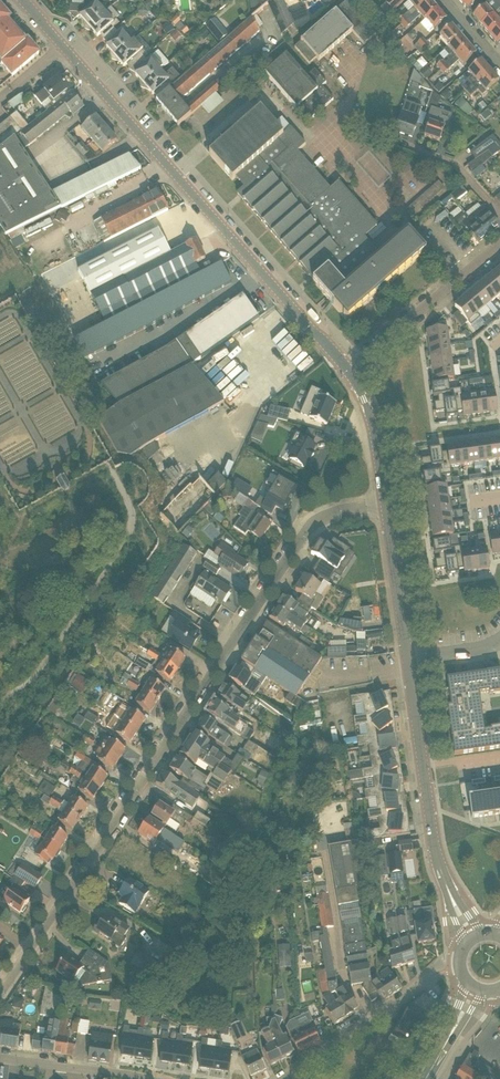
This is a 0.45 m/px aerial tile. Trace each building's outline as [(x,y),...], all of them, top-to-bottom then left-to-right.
[(86,29),(105,12),(94,0),(93,0),(84,0),(84,5),(70,4),(69,13),(77,13),(84,21),(85,29),(86,29)] [(144,3),(148,9),(153,6),(149,0),(144,3)] [(251,9),(261,7),(260,0),(250,0),(251,9)] [(281,35),(293,25),(282,0),(271,0),(267,3),(281,35)] [(386,3),(393,11),(404,1),(403,0),(389,0),(386,3)] [(437,9),(430,0),(412,16),(407,20),(410,24),(415,20),(420,15),(424,20),(437,9)] [(412,16),(430,0),(429,0),(412,0),(409,2),(414,7),(408,12),(412,16)] [(467,10),(479,0),(459,0),(467,10)] [(473,17),(481,26),(499,10),(499,9),(499,0),(498,2),(496,0),(492,0),(473,17)] [(309,64),(316,58),(318,61),(352,31),(364,45),(376,34),(347,1),(295,47),(309,64)] [(143,18),(149,12),(144,5),(137,11),(143,18)] [(94,32),(97,36),(100,34),(105,39),(116,30),(114,28),(119,23),(116,19),(119,16),(111,7),(105,12),(86,29),(94,32)] [(210,14),(208,7),(205,8),(199,9),(201,16),(207,15),(210,14)] [(305,7),(291,13),(298,30),(312,24),(305,7)] [(39,53),(28,40),(10,21),(11,20),(0,8),(0,62),(12,76),(31,60),(39,53)] [(435,30),(446,20),(437,9),(424,20),(425,20),(421,24),(429,33),(434,29),(435,30)] [(499,10),(481,26),(488,34),(499,24),(499,12),(499,10)] [(398,20),(401,25),(407,20),(404,16),(398,20)] [(259,31),(252,17),(240,27),(181,78),(182,78),(159,98),(156,101),(178,126),(235,76),(230,70),(186,108),(180,102),(259,31)] [(181,21),(176,17),(171,22),(180,32),(180,31),(184,36),(189,31),(185,26),(184,27),(180,22),(181,21)] [(215,18),(205,27),(219,43),(229,35),(215,18)] [(407,20),(401,25),(405,29),(411,25),(410,24),(407,20)] [(161,27),(166,36),(175,30),(170,22),(161,27)] [(498,45),(499,43),(499,24),(488,34),(498,45)] [(126,30),(123,26),(117,31),(116,30),(105,39),(109,44),(106,46),(110,51),(112,59),(131,42),(123,33),(126,30)] [(461,37),(452,26),(440,36),(449,47),(461,37)] [(205,29),(198,34),(204,41),(211,35),(205,29)] [(175,42),(181,36),(177,31),(170,36),(175,42)] [(444,51),(449,56),(442,61),(437,65),(441,69),(468,45),(461,37),(449,47),(444,51)] [(417,51),(426,43),(422,38),(413,46),(417,51)] [(120,62),(124,67),(127,64),(131,69),(144,57),(143,56),(146,53),(134,40),(131,42),(112,59),(120,62)] [(421,55),(430,47),(426,43),(417,51),(421,55)] [(463,65),(476,54),(468,45),(441,69),(441,70),(444,74),(449,69),(459,60),(463,65)] [(136,74),(135,74),(139,79),(141,87),(160,70),(163,68),(151,55),(146,59),(144,57),(131,69),(136,74)] [(306,77),(286,55),(265,73),(297,108),(296,109),(307,122),(333,99),(322,87),(326,83),(314,70),(306,77)] [(411,56),(407,59),(419,72),(422,68),(411,56)] [(481,60),(468,72),(463,76),(468,82),(464,86),(468,90),(490,71),(481,60)] [(427,67),(420,73),(426,80),(433,74),(427,67)] [(181,78),(173,68),(165,75),(160,70),(141,87),(149,90),(153,94),(155,93),(159,98),(182,78),(181,78)] [(466,91),(470,96),(477,90),(482,96),(499,81),(490,71),(468,90),(466,91)] [(72,93),(60,78),(35,97),(47,111),(48,112),(72,93)] [(420,87),(433,92),(423,79),(420,85),(420,87)] [(434,88),(439,93),(444,87),(440,83),(434,88)] [(447,90),(441,96),(446,101),(452,95),(447,90)] [(433,92),(427,107),(436,111),(440,98),(433,92)] [(120,160),(52,194),(23,150),(65,116),(71,119),(73,115),(83,107),(72,93),(48,112),(47,111),(29,126),(22,132),(0,150),(0,227),(5,236),(7,235),(10,240),(16,238),(13,232),(61,208),(129,175),(141,169),(130,156),(120,160)] [(471,112),(460,99),(455,103),(466,116),(471,112)] [(404,107),(402,112),(395,131),(412,137),(419,118),(410,115),(412,110),(404,107)] [(426,253),(426,252),(409,233),(381,257),(363,237),(377,226),(338,182),(330,189),(298,152),(306,145),(291,128),(283,135),(260,109),(215,149),(211,145),(206,149),(210,154),(209,154),(232,181),(236,177),(245,187),(238,194),(276,238),(304,270),(303,271),(307,276),(309,275),(314,281),(313,283),(347,321),(348,321),(349,321),(349,320),(354,315),(355,316),(355,315),(356,315),(356,314),(355,314),(361,309),(362,309),(363,309),(362,309),(363,308),(362,308),(368,303),(369,303),(369,302),(375,297),(376,297),(376,296),(375,295),(383,289),(384,290),(385,289),(385,288),(390,284),(391,284),(392,283),(391,282),(397,278),(398,278),(399,277),(398,277),(399,277),(398,276),(404,272),(405,272),(405,271),(405,270),(411,266),(412,266),(412,265),(412,264),(418,260),(419,259),(419,258),(424,254),(425,254),(426,253)] [(492,115),(488,110),(480,115),(485,121),(492,115)] [(22,132),(29,126),(17,113),(17,112),(16,113),(10,117),(18,126),(22,132)] [(427,122),(429,122),(424,137),(440,142),(447,121),(429,114),(427,122)] [(96,117),(82,129),(93,141),(106,129),(96,117)] [(18,126),(0,141),(0,150),(22,132),(18,126)] [(224,137),(233,130),(229,126),(221,134),(224,137)] [(103,153),(117,141),(106,129),(93,141),(103,153)] [(493,136),(479,146),(470,153),(475,160),(477,159),(488,151),(493,157),(499,152),(499,145),(493,136)] [(80,152),(85,147),(82,143),(76,148),(80,152)] [(89,152),(85,147),(80,152),(83,157),(89,152)] [(477,159),(483,166),(493,157),(488,151),(477,159)] [(118,186),(116,182),(107,186),(108,187),(93,193),(95,197),(118,186)] [(462,186),(454,193),(450,196),(452,199),(455,202),(467,193),(462,186)] [(105,243),(162,213),(168,210),(158,191),(154,192),(152,187),(145,191),(147,196),(94,224),(105,243)] [(457,204),(450,207),(456,218),(463,215),(457,204)] [(489,214),(483,207),(472,216),(488,236),(499,226),(489,214)] [(61,209),(57,217),(66,222),(71,215),(61,209)] [(472,216),(469,218),(465,214),(456,221),(461,229),(465,226),(479,243),(488,236),(472,216)] [(50,219),(26,231),(29,237),(53,225),(50,219)] [(137,306),(132,297),(156,285),(205,259),(196,241),(171,254),(158,230),(79,271),(98,309),(92,312),(98,323),(104,320),(106,322),(137,306)] [(162,319),(227,285),(217,265),(151,299),(162,319)] [(492,276),(483,284),(496,299),(499,295),(499,286),(492,276)] [(474,291),(486,306),(496,299),(483,284),(474,291)] [(486,306),(474,291),(465,299),(477,314),(486,306)] [(201,358),(202,359),(260,320),(242,295),(185,336),(201,358)] [(16,298),(110,461),(69,485),(69,486),(111,462),(112,462),(16,297),(0,306),(0,308),(16,298)] [(455,307),(459,311),(453,316),(462,326),(477,314),(465,299),(455,307)] [(471,325),(475,330),(485,323),(480,318),(471,325)] [(427,330),(430,347),(449,344),(447,327),(427,330)] [(191,365),(201,358),(185,336),(169,347),(145,360),(100,385),(115,407),(133,398),(192,366),(191,365)] [(452,361),(449,344),(430,347),(432,364),(452,361)] [(439,380),(448,379),(454,378),(452,361),(432,364),(434,381),(439,380)] [(150,459),(161,451),(154,442),(224,404),(192,366),(133,398),(98,419),(117,452),(150,459)] [(461,394),(462,394),(461,389),(450,390),(448,379),(439,380),(439,384),(432,385),(433,397),(438,396),(439,402),(434,403),(456,400),(455,395),(461,394)] [(310,418),(327,425),(336,403),(320,396),(322,392),(312,388),(301,414),(310,418)] [(478,394),(481,413),(498,411),(495,391),(478,394)] [(456,400),(434,403),(436,412),(445,411),(446,418),(464,416),(461,394),(455,395),(456,400)] [(461,394),(464,416),(481,413),(478,394),(462,396),(462,394),(461,394)] [(277,419),(280,408),(270,405),(268,416),(277,419)] [(274,428),(278,420),(261,415),(257,423),(269,427),(274,428)] [(310,463),(314,454),(312,453),(315,447),(309,443),(311,440),(296,433),(291,443),(296,446),(289,459),(292,461),(290,464),(300,469),(302,466),(304,468),(308,462),(310,463)] [(495,441),(483,443),(486,462),(498,460),(495,441)] [(483,443),(471,444),(474,464),(486,462),(483,443)] [(459,446),(462,465),(474,464),(471,444),(459,446)] [(451,469),(451,467),(462,465),(459,446),(448,448),(451,470),(451,469)] [(441,448),(430,450),(431,458),(421,459),(422,468),(444,465),(445,470),(451,470),(448,448),(447,448),(448,452),(442,453),(441,448)] [(427,468),(428,474),(423,474),(425,486),(432,485),(433,489),(442,488),(441,476),(452,475),(451,469),(451,470),(445,470),(444,465),(422,468),(427,468)] [(266,500),(260,496),(255,504),(272,514),(276,507),(284,511),(299,486),(273,471),(266,483),(273,488),(266,500)] [(227,485),(218,476),(206,487),(198,479),(192,487),(190,485),(160,515),(177,535),(227,485)] [(69,486),(69,485),(64,477),(56,482),(61,489),(61,490),(65,493),(70,490),(69,486)] [(61,490),(61,489),(20,513),(0,479),(0,481),(19,514),(61,490)] [(231,488),(247,498),(252,488),(237,479),(231,488)] [(231,488),(235,483),(230,480),(227,485),(231,488)] [(446,487),(442,488),(433,489),(427,490),(428,502),(448,499),(446,487)] [(231,491),(222,491),(223,502),(232,502),(231,491)] [(428,502),(430,514),(450,511),(448,499),(428,502)] [(212,515),(218,508),(211,502),(205,509),(212,515)] [(451,523),(450,511),(430,514),(432,526),(451,523)] [(260,540),(270,524),(254,513),(243,528),(260,540)] [(449,536),(453,536),(451,523),(432,526),(434,538),(440,537),(449,536)] [(188,538),(194,531),(188,526),(182,534),(188,538)] [(490,535),(493,554),(499,553),(499,533),(490,535)] [(463,551),(462,546),(451,548),(449,536),(440,537),(440,542),(433,543),(435,554),(439,554),(440,559),(435,560),(435,561),(457,558),(456,552),(462,551),(463,551)] [(319,543),(312,554),(334,568),(341,557),(319,543)] [(184,544),(151,596),(164,604),(197,553),(184,544)] [(239,578),(248,564),(219,545),(213,555),(221,560),(218,563),(232,572),(231,572),(239,578)] [(477,571),(489,570),(487,550),(474,552),(477,571)] [(435,561),(437,570),(446,568),(447,576),(459,574),(458,570),(464,569),(465,573),(462,551),(456,552),(457,558),(435,561)] [(462,551),(465,573),(477,571),(474,552),(463,554),(463,551),(462,551)] [(203,567),(213,573),(216,576),(221,569),(207,560),(203,567)] [(215,601),(221,605),(231,590),(204,573),(190,595),(211,608),(215,601)] [(328,584),(324,582),(320,587),(305,576),(296,590),(303,595),(299,600),(301,602),(312,609),(314,611),(316,611),(323,599),(320,597),(328,584)] [(289,600),(284,597),(277,607),(305,626),(312,631),(318,623),(317,621),(308,615),(312,609),(301,602),(299,600),(292,595),(289,600)] [(354,620),(363,619),(359,597),(350,599),(354,620)] [(277,607),(269,618),(283,628),(286,624),(307,639),(312,631),(305,626),(277,607)] [(174,611),(162,630),(191,649),(199,636),(184,626),(188,620),(174,611)] [(339,621),(339,629),(362,630),(362,621),(339,621)] [(298,642),(297,643),(267,623),(257,639),(311,675),(322,659),(309,650),(310,650),(298,642)] [(381,630),(367,633),(368,640),(382,638),(381,630)] [(298,642),(310,650),(313,644),(302,637),(298,642)] [(241,660),(254,669),(267,678),(290,693),(289,694),(296,699),(297,697),(311,675),(257,639),(256,638),(241,660)] [(164,651),(163,650),(160,655),(158,658),(163,661),(178,671),(185,659),(180,656),(183,650),(170,641),(164,651)] [(357,651),(365,651),(365,641),(357,641),(357,651)] [(346,648),(330,649),(327,649),(328,658),(347,657),(346,648)] [(151,658),(155,652),(151,649),(147,655),(151,658)] [(153,665),(159,669),(156,673),(170,683),(178,671),(163,661),(158,658),(160,655),(155,652),(151,658),(156,661),(153,665)] [(133,664),(148,673),(152,667),(139,658),(139,659),(137,658),(133,664)] [(237,668),(229,679),(255,697),(263,685),(267,678),(254,669),(249,676),(237,668)] [(499,749),(499,727),(491,728),(491,730),(485,731),(479,694),(489,692),(489,694),(499,693),(499,671),(447,679),(449,690),(445,690),(454,755),(499,749)] [(132,678),(125,673),(122,678),(129,682),(131,679),(131,680),(132,678)] [(79,674),(71,686),(83,693),(90,682),(79,674)] [(131,680),(131,679),(129,682),(127,685),(132,688),(135,683),(131,680)] [(158,701),(165,690),(151,680),(143,692),(158,701)] [(140,686),(135,683),(132,688),(136,691),(140,686)] [(240,695),(225,685),(218,696),(232,706),(243,713),(249,703),(239,696),(240,695)] [(136,703),(150,713),(158,701),(143,692),(136,703)] [(364,716),(392,712),(391,704),(386,704),(385,694),(389,693),(351,697),(352,705),(363,704),(364,716)] [(285,700),(298,708),(303,701),(297,697),(296,699),(289,694),(285,700)] [(229,711),(232,706),(218,696),(214,701),(229,711)] [(61,704),(54,699),(45,712),(53,717),(61,704)] [(207,712),(250,741),(255,733),(228,714),(230,712),(229,711),(214,701),(207,712)] [(318,702),(306,704),(307,709),(308,709),(309,714),(320,712),(318,702)] [(138,732),(145,720),(131,711),(123,722),(138,732)] [(88,712),(84,719),(85,719),(95,725),(99,719),(88,712)] [(367,736),(395,733),(394,725),(392,725),(393,724),(388,718),(388,715),(392,715),(392,712),(364,716),(354,717),(355,726),(366,724),(367,736)] [(234,740),(216,727),(217,725),(204,717),(197,727),(228,747),(234,740)] [(306,720),(299,722),(300,728),(322,724),(321,718),(306,720)] [(123,722),(116,734),(130,743),(138,732),(123,722)] [(39,735),(34,732),(28,741),(33,744),(39,735)] [(228,769),(232,763),(224,758),(207,746),(209,742),(194,732),(187,743),(214,760),(228,769)] [(395,735),(395,733),(367,736),(357,737),(358,746),(369,745),(370,757),(398,753),(397,746),(396,746),(395,737),(391,737),(391,736),(395,735)] [(88,743),(91,738),(86,734),(83,740),(88,743)] [(96,741),(91,738),(88,743),(92,746),(94,744),(96,741)] [(119,760),(125,750),(110,740),(108,743),(104,740),(99,747),(119,760)] [(27,741),(21,749),(29,754),(34,746),(27,741)] [(187,743),(180,754),(195,764),(198,760),(213,770),(208,778),(207,779),(220,788),(230,772),(231,771),(228,769),(214,760),(187,743)] [(97,760),(112,770),(119,760),(99,747),(94,744),(92,746),(89,751),(99,757),(97,760)] [(237,754),(248,761),(251,756),(243,751),(237,754)] [(373,777),(396,774),(396,771),(398,770),(397,767),(400,766),(398,753),(370,757),(372,769),(362,770),(363,779),(373,777)] [(93,768),(96,764),(86,757),(77,770),(82,773),(80,776),(100,789),(108,777),(93,768)] [(170,769),(184,778),(180,784),(193,793),(194,793),(195,791),(201,795),(206,787),(217,794),(220,788),(207,779),(208,778),(177,758),(170,769)] [(69,773),(74,776),(77,770),(73,767),(69,773)] [(74,783),(71,787),(92,800),(100,789),(80,776),(82,773),(77,770),(74,776),(70,781),(74,783)] [(266,785),(271,775),(261,771),(256,781),(266,785)] [(180,784),(163,773),(156,784),(171,794),(186,804),(193,808),(200,797),(194,793),(193,793),(180,784)] [(376,797),(399,794),(398,788),(403,787),(401,777),(397,777),(396,774),(373,777),(375,789),(364,791),(366,799),(376,798),(376,797)] [(53,797),(51,796),(56,789),(44,780),(38,791),(45,795),(44,795),(51,800),(53,797)] [(400,798),(399,794),(376,797),(376,798),(378,809),(367,811),(368,819),(379,818),(379,817),(402,814),(401,809),(406,808),(404,798),(400,798)] [(492,795),(495,815),(499,814),(499,794),(492,795)] [(41,800),(48,805),(49,803),(54,806),(58,800),(53,797),(51,800),(44,795),(41,800)] [(495,815),(492,795),(481,797),(484,816),(495,815)] [(472,818),(484,816),(481,797),(469,798),(469,799),(470,805),(472,818)] [(80,819),(88,807),(73,798),(69,804),(64,801),(62,803),(58,800),(54,806),(59,809),(61,806),(80,819)] [(172,812),(160,804),(152,816),(176,832),(180,825),(182,826),(185,822),(190,825),(194,819),(176,807),(172,812)] [(58,810),(63,814),(58,821),(72,831),(80,819),(61,806),(59,809),(58,810)] [(403,818),(402,814),(379,817),(379,818),(380,830),(370,831),(371,839),(410,833),(407,819),(403,819),(404,818),(403,818)] [(185,843),(179,839),(174,836),(163,829),(155,824),(153,827),(147,823),(139,836),(153,845),(157,838),(159,836),(170,843),(174,846),(176,843),(182,847),(185,843)] [(30,833),(34,836),(38,831),(33,828),(30,833)] [(60,849),(68,838),(54,828),(46,840),(60,849)] [(53,861),(60,849),(46,840),(41,837),(43,834),(38,831),(34,836),(38,839),(35,844),(41,848),(35,856),(47,864),(50,859),(53,861)] [(234,836),(230,842),(239,848),(242,842),(234,836)] [(382,837),(371,839),(374,856),(377,856),(376,847),(383,846),(382,837)] [(367,956),(366,951),(356,888),(366,886),(362,856),(359,841),(347,843),(329,846),(331,861),(351,986),(363,984),(364,989),(362,989),(372,1002),(379,997),(382,1002),(388,998),(379,983),(382,981),(378,976),(377,975),(371,979),(373,983),(371,983),(367,956)] [(400,852),(413,851),(412,841),(398,842),(400,852)] [(227,846),(222,854),(216,862),(227,869),(235,857),(235,856),(237,852),(227,846)] [(401,854),(389,855),(391,873),(403,872),(401,854)] [(376,857),(379,877),(388,876),(385,856),(376,857)] [(226,870),(227,869),(216,862),(204,880),(217,889),(229,872),(226,870)] [(23,865),(21,867),(16,864),(9,873),(8,872),(6,874),(12,879),(15,875),(25,882),(35,888),(42,877),(23,865)] [(25,895),(26,893),(20,889),(25,882),(15,875),(12,879),(9,881),(14,885),(3,901),(20,913),(30,899),(25,895)] [(149,892),(129,880),(120,896),(123,898),(119,904),(135,913),(138,907),(139,907),(149,892)] [(255,898),(271,897),(270,886),(254,886),(255,898)] [(327,928),(334,927),(328,894),(317,896),(323,929),(327,928)] [(418,944),(434,941),(431,923),(434,923),(432,908),(421,910),(420,902),(413,903),(414,911),(413,911),(415,921),(418,944)] [(99,935),(100,933),(110,940),(109,942),(120,949),(126,939),(124,937),(129,930),(112,919),(111,921),(105,917),(100,926),(98,925),(94,931),(99,935)] [(403,966),(414,962),(409,931),(407,932),(405,917),(397,918),(403,966)] [(403,966),(397,918),(388,920),(393,950),(389,951),(392,969),(403,966)] [(383,926),(376,927),(377,934),(384,932),(383,926)] [(323,931),(311,934),(312,938),(313,943),(320,941),(319,936),(323,935),(323,931)] [(328,934),(323,935),(319,936),(320,941),(321,949),(325,971),(328,987),(329,991),(330,993),(346,1019),(353,1014),(352,1012),(357,1009),(349,995),(347,996),(343,988),(338,991),(328,934)] [(367,956),(377,953),(377,947),(366,951),(367,956)] [(79,965),(66,956),(56,971),(69,980),(65,986),(69,989),(98,983),(112,980),(109,962),(89,949),(79,965)] [(150,977),(159,963),(139,951),(130,965),(150,977)] [(279,952),(280,969),(292,968),(291,951),(279,952)] [(305,955),(306,963),(313,962),(311,953),(305,955)] [(388,998),(401,989),(392,974),(388,969),(378,976),(382,981),(379,983),(388,998)] [(215,970),(210,979),(217,983),(223,974),(215,970)] [(328,987),(325,971),(318,972),(321,988),(328,987)] [(28,977),(21,988),(27,993),(35,982),(28,977)] [(307,999),(314,998),(313,982),(306,983),(307,999)] [(42,1051),(42,1053),(54,1054),(59,1024),(60,1017),(59,1017),(60,1011),(64,991),(46,987),(39,1022),(47,1023),(45,1036),(42,1051)] [(330,993),(322,998),(329,1008),(325,1010),(335,1025),(345,1019),(346,1019),(330,993)] [(100,1010),(102,1001),(90,999),(89,1008),(100,1010)] [(10,1013),(12,1007),(7,1004),(2,1011),(10,1013)] [(150,1011),(143,1010),(142,1016),(141,1023),(145,1024),(148,1025),(150,1011)] [(395,1030),(416,1042),(428,1022),(407,1010),(395,1030)] [(293,1053),(285,1037),(283,1038),(279,1029),(283,1019),(274,1016),(274,1018),(271,1025),(270,1028),(277,1043),(275,1045),(282,1061),(286,1059),(285,1057),(293,1053)] [(237,1041),(247,1037),(238,1017),(233,1019),(233,1020),(229,1022),(231,1026),(230,1026),(237,1041)] [(0,1045),(0,1046),(17,1048),(20,1033),(13,1032),(14,1021),(4,1019),(4,1022),(0,1021),(0,1033),(2,1033),(0,1045)] [(289,1033),(298,1053),(320,1043),(310,1023),(307,1024),(296,1030),(289,1033)] [(67,1025),(59,1024),(54,1054),(67,1056),(72,1057),(75,1046),(68,1045),(69,1039),(70,1032),(66,1031),(67,1025)] [(124,1034),(121,1055),(136,1057),(140,1028),(139,1028),(139,1032),(130,1031),(130,1027),(124,1026),(123,1034),(124,1034)] [(229,1027),(220,1026),(219,1034),(229,1035),(229,1027)] [(136,1057),(150,1059),(154,1039),(144,1037),(145,1029),(140,1028),(136,1057)] [(270,1028),(262,1033),(268,1046),(263,1049),(266,1056),(271,1066),(282,1061),(275,1045),(277,1043),(270,1028)] [(164,1040),(160,1061),(175,1063),(178,1043),(176,1042),(168,1041),(170,1033),(163,1032),(162,1040),(164,1040)] [(89,1060),(109,1063),(113,1036),(100,1034),(99,1039),(92,1038),(89,1060)] [(178,1043),(175,1063),(189,1066),(193,1040),(183,1039),(184,1035),(180,1035),(178,1034),(176,1042),(178,1043)] [(32,1049),(42,1051),(45,1036),(34,1035),(32,1049)] [(202,1046),(199,1067),(214,1069),(217,1049),(216,1048),(206,1047),(207,1039),(202,1038),(201,1046),(202,1046)] [(214,1069),(229,1072),(232,1051),(230,1051),(221,1049),(222,1042),(223,1041),(217,1041),(216,1048),(217,1049),(214,1069)] [(241,1057),(250,1076),(266,1068),(257,1049),(250,1053),(241,1057)] [(479,1061),(474,1067),(474,1066),(480,1056),(474,1052),(465,1067),(482,1078),(481,1078),(499,1078),(499,1076),(479,1061)] [(463,1066),(456,1078),(481,1078),(482,1078),(465,1067),(463,1066)]
